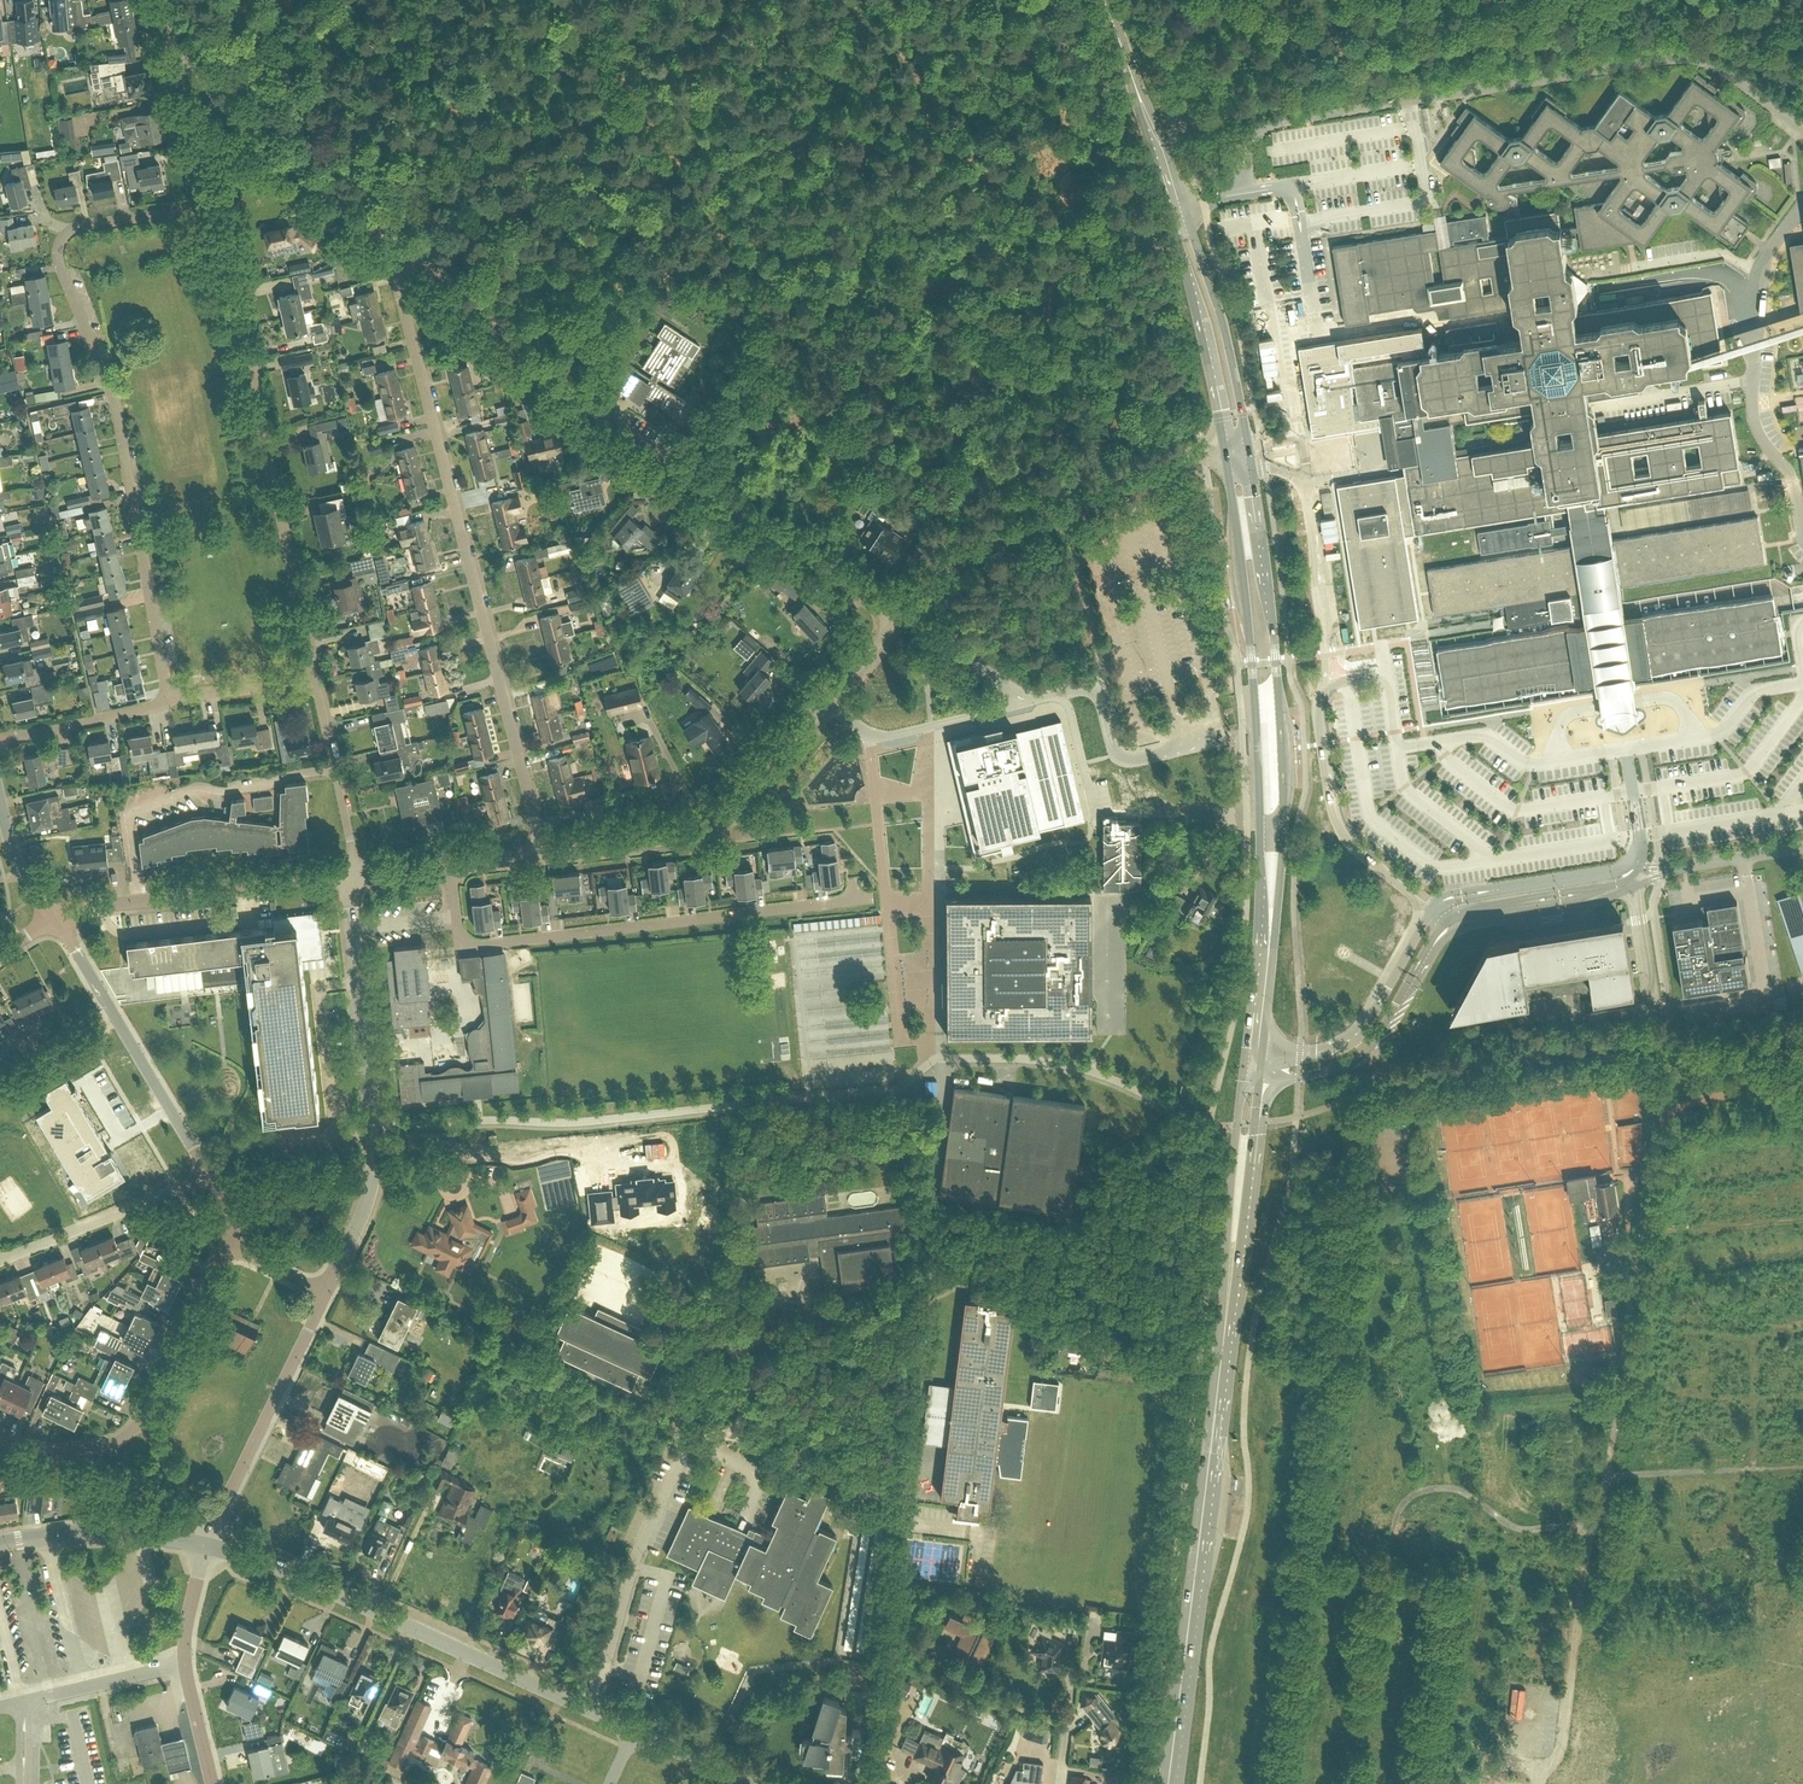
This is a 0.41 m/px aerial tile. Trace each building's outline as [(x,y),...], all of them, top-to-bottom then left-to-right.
[(17,0),(18,12),(16,13),(17,17),(19,17),(19,18),(16,18),(16,22),(9,22),(9,19),(8,19),(10,42),(41,39),(39,16),(35,17),(35,15),(33,0),(20,0),(17,0)] [(73,0),(70,0),(66,0),(50,0),(52,17),(51,17),(51,20),(52,20),(53,28),(68,26),(69,32),(78,31),(77,29),(73,0)] [(77,29),(116,21),(133,17),(129,0),(112,0),(114,10),(91,15),(90,13),(84,14),(82,0),(73,0),(77,29)] [(2,43),(10,42),(8,20),(2,20),(0,3),(0,38),(1,38),(2,43)] [(133,17),(116,21),(121,43),(125,42),(126,49),(135,48),(134,40),(138,39),(135,27),(136,27),(134,17),(133,17)] [(108,54),(109,62),(125,61),(136,60),(135,51),(127,52),(108,54)] [(49,67),(58,66),(57,57),(48,58),(49,67)] [(125,61),(109,62),(99,63),(99,71),(90,73),(93,89),(116,85),(118,91),(128,89),(129,95),(152,90),(150,78),(146,79),(145,71),(127,75),(126,71),(125,61)] [(1449,149),(1440,161),(1452,169),(1450,172),(1479,193),(1481,190),(1488,195),(1489,193),(1492,195),(1488,200),(1493,204),(1496,206),(1499,206),(1503,206),(1506,205),(1509,203),(1512,201),(1512,204),(1513,204),(1513,208),(1515,217),(1521,216),(1517,197),(1509,191),(1510,190),(1620,173),(1621,173),(1622,177),(1604,201),(1575,206),(1578,226),(1561,228),(1562,233),(1578,231),(1581,250),(1633,242),(1639,241),(1649,239),(1670,210),(1671,210),(1682,209),(1683,208),(1735,246),(1743,235),(1747,230),(1750,225),(1735,214),(1733,213),(1743,198),(1748,202),(1753,194),(1757,189),(1758,187),(1758,185),(1757,182),(1755,181),(1743,172),(1740,176),(1721,163),(1717,160),(1719,158),(1717,149),(1715,148),(1717,145),(1732,125),(1736,129),(1738,127),(1745,117),(1746,114),(1746,112),(1745,110),(1744,108),(1737,103),(1731,99),(1730,102),(1729,103),(1728,104),(1714,93),(1718,87),(1710,81),(1709,81),(1708,82),(1706,81),(1707,79),(1697,72),(1668,113),(1667,113),(1656,114),(1655,115),(1620,90),(1595,125),(1594,124),(1583,126),(1583,127),(1565,114),(1567,110),(1546,95),(1531,116),(1535,119),(1522,137),(1521,136),(1511,138),(1510,138),(1466,107),(1457,119),(1461,122),(1459,124),(1458,124),(1451,133),(1457,137),(1449,149)] [(154,114),(153,111),(135,115),(127,117),(129,126),(134,125),(134,124),(137,123),(141,142),(159,138),(157,127),(160,126),(160,124),(163,123),(161,115),(158,116),(157,114),(154,114)] [(1782,126),(1786,121),(1773,112),(1769,117),(1782,126)] [(54,128),(66,127),(66,114),(53,114),(54,128)] [(103,154),(116,152),(114,141),(102,143),(103,154)] [(54,148),(35,151),(36,157),(55,154),(54,148)] [(1774,151),(1763,152),(1764,160),(1775,159),(1774,151)] [(86,170),(87,176),(87,185),(93,185),(95,196),(115,192),(112,180),(122,178),(118,158),(105,161),(104,161),(105,167),(86,170)] [(140,168),(139,160),(126,163),(129,176),(139,175),(140,182),(139,182),(141,188),(153,186),(153,184),(163,183),(160,164),(140,168)] [(12,207),(22,204),(22,202),(27,201),(23,186),(31,184),(26,165),(11,169),(15,181),(6,183),(12,207)] [(78,200),(75,187),(82,185),(79,169),(68,172),(71,184),(55,187),(55,189),(53,189),(54,196),(56,196),(58,204),(78,200)] [(1448,306),(1448,305),(1450,317),(1503,309),(1519,306),(1524,339),(1508,341),(1479,346),(1479,345),(1478,344),(1475,324),(1446,329),(1449,348),(1450,350),(1450,351),(1427,354),(1426,353),(1426,352),(1425,342),(1422,328),(1313,345),(1299,347),(1313,433),(1313,435),(1364,427),(1363,425),(1379,422),(1380,430),(1382,430),(1380,416),(1385,416),(1387,426),(1393,425),(1394,425),(1397,439),(1398,439),(1416,436),(1417,436),(1421,461),(1403,464),(1404,471),(1405,474),(1338,485),(1360,627),(1371,626),(1375,625),(1419,618),(1406,535),(1415,534),(1449,528),(1569,509),(1571,524),(1570,524),(1568,524),(1551,527),(1550,519),(1529,522),(1529,523),(1478,531),(1482,553),(1532,545),(1554,542),(1553,534),(1569,532),(1571,531),(1572,531),(1574,548),(1572,549),(1572,545),(1550,549),(1543,550),(1428,568),(1431,591),(1432,594),(1435,615),(1497,605),(1506,604),(1509,625),(1582,614),(1581,606),(1583,606),(1586,625),(1437,649),(1446,705),(1595,681),(1597,692),(1611,690),(1611,691),(1612,691),(1612,692),(1613,692),(1614,692),(1615,692),(1615,693),(1616,693),(1617,692),(1618,692),(1619,692),(1620,691),(1621,690),(1621,689),(1622,688),(1635,686),(1635,685),(1633,675),(1783,651),(1774,595),(1625,619),(1622,601),(1620,592),(1619,582),(1620,582),(1621,585),(1622,585),(1765,562),(1762,542),(1761,536),(1758,516),(1613,539),(1614,542),(1612,542),(1608,518),(1607,518),(1605,503),(1742,481),(1739,463),(1738,458),(1735,435),(1731,411),(1708,415),(1701,416),(1594,433),(1588,401),(1596,399),(1623,395),(1623,394),(1620,378),(1645,374),(1706,364),(1723,361),(1722,354),(1721,347),(1714,307),(1714,304),(1712,291),(1702,293),(1701,293),(1686,295),(1595,310),(1594,310),(1575,313),(1566,260),(1562,233),(1561,228),(1559,210),(1521,216),(1515,217),(1510,218),(1505,219),(1508,236),(1490,238),(1489,233),(1490,233),(1487,214),(1443,221),(1447,240),(1450,240),(1450,245),(1442,246),(1441,246),(1441,244),(1438,229),(1351,243),(1333,246),(1346,324),(1371,320),(1370,312),(1392,309),(1414,305),(1414,307),(1414,308),(1418,310),(1441,307),(1448,306)] [(2,232),(10,231),(13,247),(23,246),(23,243),(35,241),(32,224),(14,227),(13,216),(0,219),(0,231),(2,231),(2,232)] [(295,233),(293,225),(265,232),(268,245),(270,245),(275,255),(283,251),(281,242),(300,238),(300,240),(312,250),(322,238),(315,233),(311,239),(302,231),(295,233)] [(1790,243),(1793,258),(1798,292),(1801,310),(1802,310),(1802,241),(1790,243)] [(291,274),(311,270),(309,260),(289,264),(291,274)] [(18,276),(27,275),(25,267),(16,268),(18,276)] [(30,301),(49,297),(45,275),(26,278),(29,290),(11,293),(13,304),(30,301)] [(292,313),(302,311),(300,299),(311,296),(309,287),(310,287),(308,275),(294,277),(297,293),(279,297),(281,303),(279,304),(280,312),(283,312),(284,315),(292,313)] [(348,285),(340,287),(342,295),(352,292),(350,284),(348,285)] [(358,299),(349,301),(353,319),(363,317),(380,312),(375,290),(357,294),(358,299)] [(49,297),(30,301),(34,323),(53,320),(49,297)] [(671,317),(675,311),(659,301),(655,307),(671,317)] [(284,317),(285,316),(286,322),(285,322),(288,333),(306,329),(307,334),(314,333),(314,335),(313,335),(314,343),(327,340),(326,333),(324,322),(305,323),(302,311),(292,313),(284,315),(284,317)] [(380,312),(363,317),(368,340),(386,335),(380,312)] [(334,325),(341,323),(340,316),(333,318),(334,325)] [(682,364),(688,355),(692,357),(700,345),(665,322),(657,334),(660,336),(641,366),(653,373),(650,378),(629,364),(626,369),(628,371),(618,387),(639,400),(644,393),(650,397),(649,398),(675,415),(685,400),(655,381),(658,377),(669,384),(682,364)] [(341,323),(334,325),(335,332),(342,331),(341,323)] [(44,343),(47,342),(47,340),(56,339),(55,331),(43,333),(42,329),(34,331),(35,339),(43,337),(44,343)] [(27,340),(35,339),(34,331),(26,332),(27,340)] [(52,365),(70,362),(67,340),(48,343),(52,365)] [(296,353),(298,366),(314,362),(312,350),(296,353)] [(502,377),(507,365),(505,364),(506,363),(493,352),(489,357),(494,362),(495,362),(502,367),(490,370),(493,384),(501,382),(500,381),(503,380),(502,377)] [(70,362),(52,365),(56,387),(74,384),(70,362)] [(365,373),(377,370),(375,363),(363,366),(365,373)] [(456,392),(473,388),(467,365),(450,370),(456,392)] [(502,377),(503,380),(504,380),(515,388),(523,378),(507,365),(502,377)] [(310,399),(309,397),(317,396),(314,385),(307,386),(304,373),(300,374),(299,368),(290,370),(292,376),(289,376),(295,403),(310,399)] [(382,395),(400,391),(394,368),(377,373),(382,395)] [(20,386),(16,369),(0,372),(0,391),(20,386)] [(501,382),(493,384),(495,391),(502,389),(501,382)] [(473,388),(456,392),(461,415),(479,411),(473,388)] [(400,391),(382,395),(388,418),(406,413),(400,391)] [(27,403),(36,401),(34,393),(26,395),(27,403)] [(350,410),(357,409),(354,396),(348,397),(350,410)] [(1707,410),(1705,399),(1698,400),(1700,411),(1707,410)] [(77,431),(94,427),(89,406),(78,409),(76,400),(52,405),(55,416),(73,412),(74,415),(72,415),(74,425),(76,424),(77,431)] [(504,405),(495,407),(497,414),(506,412),(504,405)] [(496,426),(512,422),(510,414),(494,418),(496,426)] [(21,429),(28,422),(22,417),(15,424),(21,429)] [(313,442),(304,444),(310,470),(325,467),(322,454),(327,452),(323,432),(347,427),(345,418),(309,425),(313,442)] [(530,440),(529,434),(530,434),(527,420),(517,422),(521,436),(525,450),(528,449),(531,460),(537,458),(540,471),(552,468),(549,455),(562,452),(558,434),(530,440)] [(386,423),(378,425),(380,433),(388,431),(386,423)] [(82,452),(98,449),(94,427),(77,431),(79,439),(77,439),(79,449),(81,448),(82,452)] [(472,456),(489,452),(489,449),(484,429),(466,433),(472,456)] [(371,454),(386,450),(383,438),(368,441),(371,454)] [(510,446),(517,445),(515,438),(508,439),(510,446)] [(402,473),(420,469),(414,446),(397,451),(402,473)] [(87,473),(103,470),(98,449),(82,452),(83,457),(81,457),(84,467),(86,466),(87,473)] [(489,452),(472,456),(477,479),(495,474),(490,454),(489,452)] [(9,463),(7,454),(0,455),(0,464),(9,463)] [(43,468),(49,466),(46,454),(40,456),(43,468)] [(570,488),(575,508),(586,506),(586,507),(605,502),(600,482),(603,478),(608,480),(619,463),(612,458),(600,475),(580,480),(582,486),(570,488)] [(514,470),(518,487),(528,484),(524,467),(514,470)] [(420,469),(402,473),(403,476),(408,496),(426,492),(420,469)] [(73,473),(75,479),(84,476),(82,470),(73,473)] [(103,470),(87,473),(89,481),(87,481),(89,491),(91,490),(92,495),(108,491),(103,470)] [(363,483),(370,481),(368,474),(361,476),(363,483)] [(370,481),(363,483),(364,490),(371,488),(370,481)] [(1775,485),(1777,495),(1784,494),(1784,491),(1783,487),(1783,484),(1775,485)] [(12,496),(10,489),(0,490),(0,498),(12,496)] [(77,504),(88,502),(86,494),(75,496),(77,504)] [(894,518),(903,504),(888,495),(879,509),(894,518)] [(498,524),(516,520),(514,511),(522,509),(519,496),(511,498),(510,497),(493,501),(498,524)] [(38,516),(49,514),(46,503),(35,506),(38,516)] [(549,512),(556,510),(554,503),(548,505),(549,512)] [(645,525),(642,528),(630,517),(638,508),(632,503),(608,532),(618,541),(619,540),(622,543),(623,543),(627,546),(636,535),(652,548),(661,538),(645,525)] [(95,531),(111,528),(106,506),(90,510),(91,515),(85,516),(87,525),(93,524),(95,531)] [(400,515),(412,512),(410,506),(398,509),(400,515)] [(322,543),(344,538),(337,507),(315,512),(322,543)] [(893,558),(905,540),(890,530),(891,530),(880,523),(886,515),(874,507),(867,517),(872,520),(860,538),(877,550),(878,549),(893,558)] [(556,510),(549,512),(551,519),(558,517),(556,510)] [(62,534),(68,533),(65,518),(59,520),(62,534)] [(361,532),(368,531),(366,518),(358,519),(361,532)] [(412,546),(429,542),(423,519),(411,522),(406,524),(407,528),(398,531),(402,544),(411,542),(412,546)] [(516,520),(498,524),(504,547),(522,542),(527,540),(524,527),(518,529),(516,520)] [(4,534),(18,530),(16,522),(2,526),(4,534)] [(45,540),(53,538),(51,526),(42,528),(45,540)] [(100,553),(116,549),(111,528),(95,531),(96,538),(94,539),(97,549),(99,548),(100,553)] [(11,540),(23,537),(22,531),(10,534),(11,540)] [(11,555),(8,540),(0,542),(0,557),(11,555)] [(550,555),(570,550),(568,540),(547,545),(550,555)] [(429,542),(412,546),(412,549),(417,569),(435,564),(429,542)] [(105,574),(121,570),(116,549),(100,553),(101,557),(99,557),(101,567),(103,566),(105,574)] [(11,555),(0,557),(0,572),(11,570),(12,569),(13,568),(13,567),(14,566),(13,565),(11,555)] [(522,582),(540,578),(534,555),(516,559),(522,582)] [(701,565),(686,555),(682,562),(681,561),(680,563),(681,564),(664,589),(679,598),(701,565)] [(363,601),(358,578),(357,574),(375,570),(372,556),(351,561),(354,577),(350,578),(351,582),(335,586),(337,597),(335,598),(336,604),(339,604),(340,609),(342,612),(345,612),(364,608),(363,601)] [(382,556),(374,558),(376,566),(384,564),(382,556)] [(579,568),(578,561),(571,563),(572,570),(579,568)] [(17,578),(35,575),(33,566),(16,569),(17,578)] [(579,568),(572,570),(574,577),(581,575),(579,568)] [(795,598),(804,583),(781,569),(771,585),(781,591),(782,589),(795,598)] [(121,570),(105,574),(106,581),(104,581),(106,591),(109,590),(110,595),(125,591),(121,570)] [(388,581),(386,573),(378,575),(380,583),(388,581)] [(654,601),(637,573),(616,585),(633,613),(654,601)] [(35,575),(17,578),(19,586),(37,582),(35,575)] [(540,578),(522,582),(528,605),(546,600),(540,578)] [(419,609),(436,604),(430,582),(413,586),(419,609)] [(0,588),(0,600),(11,598),(19,596),(16,584),(6,587),(0,588)] [(569,601),(591,595),(588,585),(567,590),(569,601)] [(606,589),(594,591),(597,609),(609,607),(606,589)] [(78,599),(78,602),(72,604),(74,610),(81,608),(103,603),(101,594),(78,599)] [(11,598),(0,600),(0,613),(11,610),(10,606),(13,605),(11,598)] [(571,603),(574,614),(594,608),(592,598),(571,603)] [(802,605),(798,600),(792,605),(796,610),(791,614),(813,638),(825,627),(825,626),(826,625),(817,614),(814,616),(803,604),(804,604),(804,603),(802,605)] [(436,604),(419,609),(425,632),(442,627),(436,604)] [(84,609),(86,617),(104,613),(102,605),(84,609)] [(112,632),(128,628),(123,607),(107,611),(108,615),(106,615),(108,625),(110,624),(112,632)] [(388,617),(394,615),(393,608),(386,609),(384,610),(385,616),(387,616),(388,617)] [(541,617),(546,639),(567,634),(574,632),(570,618),(560,621),(558,612),(541,617)] [(22,640),(30,638),(28,629),(27,629),(27,625),(34,624),(32,613),(12,618),(13,625),(14,628),(0,631),(0,639),(1,645),(22,640)] [(357,626),(361,625),(360,618),(338,623),(342,642),(360,638),(357,626)] [(367,670),(380,667),(378,659),(373,660),(372,653),(380,651),(377,638),(387,635),(384,619),(368,623),(371,639),(362,641),(363,643),(348,646),(352,663),(365,660),(367,670)] [(602,626),(601,619),(594,621),(596,628),(602,626)] [(604,633),(602,626),(596,628),(597,635),(604,633)] [(117,653),(133,649),(128,628),(112,632),(114,639),(112,640),(114,649),(116,648),(117,653)] [(404,639),(415,637),(413,629),(402,632),(404,639)] [(753,651),(760,643),(746,632),(740,639),(753,651)] [(567,634),(546,639),(552,662),(570,658),(565,637),(568,637),(567,634)] [(31,648),(50,644),(49,636),(30,641),(31,648)] [(50,644),(31,648),(34,658),(53,655),(50,644)] [(425,671),(442,667),(436,644),(419,648),(425,671)] [(395,668),(400,667),(398,659),(406,657),(404,646),(391,648),(393,655),(392,655),(395,668)] [(122,674),(138,670),(133,649),(117,653),(118,657),(116,658),(118,667),(120,667),(122,674)] [(744,670),(751,676),(740,688),(753,699),(754,698),(760,703),(767,694),(761,689),(770,678),(763,672),(773,661),(760,651),(744,670)] [(381,666),(393,663),(391,657),(380,660),(381,666)] [(32,668),(30,658),(23,660),(22,659),(4,663),(7,680),(25,676),(27,685),(46,681),(44,670),(37,672),(36,667),(32,668)] [(553,668),(555,675),(566,672),(564,665),(553,668)] [(380,667),(367,670),(369,679),(356,681),(360,699),(375,696),(375,698),(390,695),(387,681),(378,683),(377,676),(382,675),(380,667)] [(442,667),(425,671),(430,694),(448,689),(442,667)] [(138,670),(122,674),(124,681),(114,683),(116,693),(126,691),(127,695),(143,692),(138,670)] [(98,687),(99,687),(97,680),(95,673),(88,674),(92,689),(98,687)] [(99,689),(93,691),(96,703),(97,709),(109,707),(103,679),(97,680),(99,687),(98,687),(99,689)] [(17,716),(36,712),(34,703),(52,699),(48,682),(32,685),(34,695),(27,696),(27,698),(13,701),(17,716)] [(81,699),(90,697),(87,685),(79,687),(81,699)] [(608,713),(641,705),(637,687),(604,695),(608,713)] [(532,695),(538,717),(556,713),(554,707),(561,705),(556,689),(532,695)] [(405,705),(423,701),(421,694),(403,698),(405,705)] [(705,712),(712,705),(699,694),(692,701),(705,712)] [(446,699),(439,701),(442,712),(449,710),(446,699)] [(583,706),(576,708),(578,715),(585,713),(583,706)] [(374,723),(380,749),(391,746),(397,745),(397,744),(405,743),(400,720),(406,719),(403,707),(384,711),(386,721),(374,723)] [(466,736),(487,730),(481,708),(464,712),(469,732),(465,733),(466,736)] [(556,713),(538,717),(544,740),(561,736),(556,716),(556,713)] [(711,719),(707,714),(700,719),(704,724),(700,726),(697,721),(686,729),(694,741),(704,734),(714,749),(714,750),(728,741),(727,740),(713,719),(713,718),(711,719)] [(294,759),(293,754),(309,751),(305,732),(288,735),(284,717),(273,719),(281,761),(294,759)] [(1010,837),(1084,819),(1060,719),(1003,733),(1001,726),(974,732),(968,734),(947,739),(948,745),(948,744),(964,809),(970,808),(979,844),(999,839),(1002,848),(1005,847),(1005,848),(1012,846),(1010,837)] [(255,730),(253,721),(230,725),(233,743),(255,740),(256,747),(270,745),(267,727),(255,730)] [(194,730),(197,748),(197,752),(216,748),(217,752),(220,751),(222,764),(231,762),(226,739),(218,740),(215,727),(194,730)] [(183,754),(197,752),(197,748),(194,730),(172,734),(175,748),(165,750),(168,765),(184,762),(183,754)] [(487,730),(466,736),(467,738),(470,738),(475,758),(493,753),(487,730)] [(574,742),(590,738),(588,731),(572,734),(574,742)] [(168,765),(165,750),(160,751),(160,748),(153,750),(152,748),(149,733),(128,737),(132,760),(148,758),(150,769),(163,767),(163,766),(168,765)] [(659,775),(649,736),(626,742),(628,750),(625,750),(628,760),(630,759),(636,781),(659,775)] [(391,746),(394,756),(374,761),(378,778),(403,772),(401,763),(410,761),(407,750),(423,746),(422,739),(405,743),(397,744),(397,745),(391,746)] [(111,756),(108,740),(88,743),(91,760),(105,758),(107,770),(121,768),(119,755),(111,756)] [(56,766),(74,763),(70,747),(35,752),(35,753),(25,756),(31,784),(47,780),(44,766),(56,763),(56,766)] [(554,781),(572,777),(571,774),(566,754),(548,758),(554,781)] [(456,771),(463,769),(461,762),(454,764),(456,771)] [(592,772),(599,771),(597,763),(590,765),(592,772)] [(444,767),(434,769),(436,779),(446,777),(444,767)] [(486,799),(503,794),(497,771),(480,776),(486,799)] [(599,771),(592,772),(594,779),(601,778),(599,771)] [(572,777),(554,781),(560,804),(578,799),(577,797),(585,795),(581,778),(573,780),(572,777)] [(425,821),(426,827),(443,824),(433,779),(396,787),(400,808),(402,807),(406,825),(425,821)] [(191,817),(155,830),(143,835),(144,839),(139,840),(142,864),(158,862),(158,858),(172,856),(172,853),(187,851),(187,847),(216,844),(216,847),(231,846),(232,849),(247,847),(247,851),(263,849),(263,853),(279,851),(278,845),(282,844),(287,844),(288,849),(309,846),(305,815),(308,814),(306,799),(308,798),(306,781),(285,784),(285,790),(281,790),(280,823),(279,823),(276,823),(275,823),(254,821),(251,821),(239,819),(236,819),(236,811),(246,810),(244,798),(232,800),(231,806),(230,812),(229,818),(205,815),(191,817)] [(65,796),(79,793),(77,785),(63,787),(65,796)] [(39,812),(61,807),(58,794),(46,797),(46,796),(28,801),(31,814),(39,812)] [(503,794),(486,799),(486,801),(491,821),(509,817),(503,794)] [(255,810),(274,807),(272,795),(253,797),(255,810)] [(590,820),(606,816),(604,805),(587,809),(590,820)] [(39,812),(31,814),(34,827),(52,823),(58,822),(60,830),(75,827),(73,819),(70,819),(67,807),(61,808),(61,807),(39,812)] [(1103,888),(1126,888),(1140,888),(1140,858),(1140,821),(1103,821),(1103,888)] [(120,837),(119,833),(111,834),(112,835),(113,847),(106,847),(105,841),(73,845),(74,859),(76,858),(76,860),(79,859),(78,858),(83,858),(84,870),(108,868),(107,860),(124,858),(120,837)] [(814,887),(822,886),(839,884),(834,841),(821,842),(823,859),(818,859),(820,870),(812,871),(814,887)] [(770,876),(783,875),(782,865),(795,864),(795,861),(803,860),(801,845),(766,849),(770,876)] [(642,891),(669,888),(668,877),(676,876),(674,860),(648,863),(650,877),(641,878),(642,891)] [(753,878),(752,867),(725,871),(727,884),(736,883),(737,896),(763,893),(761,877),(753,878)] [(582,899),(579,872),(544,876),(546,892),(554,891),(554,893),(568,891),(569,901),(582,899)] [(679,903),(705,900),(703,887),(712,885),(711,872),(684,876),(685,887),(677,888),(679,903)] [(627,894),(626,883),(598,886),(600,899),(609,898),(611,912),(637,909),(635,893),(627,894)] [(485,900),(483,884),(470,885),(476,928),(501,925),(499,909),(492,910),(490,899),(485,900)] [(1216,895),(1206,889),(1206,890),(1199,886),(1189,901),(1186,899),(1180,908),(1189,913),(1194,905),(1212,916),(1217,907),(1211,904),(1216,895)] [(707,906),(728,902),(725,889),(705,893),(707,906)] [(1799,891),(1777,899),(1780,898),(1802,968),(1802,904),(1799,891)] [(540,904),(538,893),(511,897),(513,910),(522,909),(524,922),(549,919),(547,903),(540,904)] [(1088,1002),(1088,897),(1090,897),(1090,895),(945,896),(945,898),(947,898),(948,1033),(946,1033),(946,1034),(1091,1033),(1091,1032),(1089,1032),(1089,1024),(1096,1024),(1096,1002),(1088,1002)] [(1745,950),(1737,901),(1707,906),(1709,919),(1703,920),(1703,919),(1673,923),(1684,991),(1750,981),(1746,956),(1744,956),(1744,950),(1745,950)] [(324,957),(318,910),(272,916),(273,928),(266,928),(266,927),(127,943),(129,967),(136,966),(137,972),(147,971),(148,983),(156,983),(157,991),(203,985),(203,983),(241,978),(239,960),(246,959),(250,989),(252,1012),(257,1012),(258,1018),(255,1019),(266,1112),(275,1111),(276,1117),(291,1115),(295,1115),(295,1117),(318,1114),(302,974),(298,974),(297,968),(302,967),(301,960),(324,957)] [(1133,923),(1137,922),(1140,921),(1145,920),(1142,911),(1131,914),(1133,923)] [(881,922),(880,914),(793,923),(794,931),(881,922)] [(1489,942),(1452,1012),(1513,1003),(1531,1000),(1528,982),(1536,981),(1535,976),(1590,968),(1595,998),(1635,992),(1624,921),(1515,938),(1489,942)] [(1767,928),(1758,929),(1759,936),(1768,934),(1767,928)] [(402,1031),(402,1026),(430,1023),(427,996),(431,996),(425,943),(394,947),(395,959),(386,960),(393,1027),(394,1026),(394,1031),(402,1031)] [(1152,958),(1157,949),(1150,945),(1145,954),(1152,958)] [(460,957),(461,968),(462,977),(472,976),(472,978),(473,979),(474,981),(474,983),(475,985),(476,986),(473,987),(475,992),(477,991),(481,1001),(481,1002),(482,1004),(482,1006),(483,1007),(483,1009),(484,1011),(484,1012),(484,1013),(484,1014),(484,1015),(485,1016),(485,1017),(485,1018),(485,1019),(484,1020),(484,1021),(484,1022),(483,1022),(483,1023),(482,1023),(479,1027),(478,1026),(477,1026),(476,1027),(475,1027),(474,1027),(473,1027),(472,1028),(471,1029),(470,1029),(470,1030),(465,1032),(468,1042),(468,1045),(468,1048),(469,1052),(470,1055),(471,1058),(472,1061),(473,1063),(472,1065),(472,1066),(470,1067),(470,1068),(467,1068),(466,1068),(465,1068),(464,1068),(464,1067),(463,1066),(462,1066),(460,1065),(459,1065),(458,1065),(456,1065),(455,1065),(454,1065),(453,1065),(452,1065),(451,1065),(450,1066),(449,1066),(448,1067),(447,1067),(446,1068),(445,1069),(443,1070),(441,1070),(439,1071),(437,1071),(435,1072),(433,1072),(432,1072),(431,1072),(427,1073),(425,1073),(424,1062),(419,1062),(398,1064),(401,1101),(422,1099),(423,1099),(518,1089),(506,977),(506,973),(504,952),(484,954),(484,955),(480,956),(479,955),(460,957)] [(434,965),(436,1000),(452,1000),(450,964),(434,965)] [(28,991),(35,1006),(43,1002),(47,1010),(55,1006),(47,989),(44,991),(42,985),(28,991)] [(1588,990),(1577,995),(1580,1002),(1591,997),(1588,990)] [(35,1006),(28,991),(15,998),(18,1005),(12,1008),(21,1027),(40,1018),(35,1006)] [(797,1012),(801,1054),(887,1046),(884,1004),(797,1012)] [(1,1041),(12,1034),(14,1038),(22,1033),(11,1016),(5,1019),(0,1012),(0,1038),(1,1041)] [(33,1049),(40,1044),(31,1031),(24,1036),(33,1049)] [(53,1046),(54,1046),(64,1039),(65,1039),(60,1031),(48,1039),(53,1046)] [(17,1050),(10,1055),(16,1062),(22,1058),(17,1050)] [(10,1067),(16,1062),(10,1055),(4,1059),(10,1067)] [(52,1105),(36,1114),(78,1185),(80,1184),(87,1195),(121,1175),(114,1164),(116,1162),(110,1152),(112,1151),(110,1149),(105,1152),(100,1144),(104,1142),(75,1093),(78,1091),(75,1087),(72,1089),(66,1078),(44,1091),(52,1105)] [(953,1086),(939,1193),(998,1201),(1070,1211),(1084,1104),(953,1086)] [(30,1115),(27,1111),(20,1115),(23,1119),(30,1115)] [(881,1165),(858,1169),(860,1181),(883,1177),(881,1165)] [(1570,1187),(1572,1198),(1585,1196),(1597,1194),(1600,1214),(1605,1246),(1618,1244),(1618,1243),(1616,1227),(1613,1212),(1619,1211),(1615,1185),(1614,1180),(1598,1183),(1597,1179),(1596,1174),(1580,1177),(1569,1179),(1570,1187)] [(610,1190),(589,1193),(592,1221),(613,1219),(612,1209),(619,1208),(620,1214),(636,1212),(635,1202),(658,1199),(659,1210),(676,1208),(673,1182),(664,1183),(663,1180),(657,1180),(657,1178),(652,1178),(651,1177),(638,1178),(638,1180),(632,1180),(633,1183),(617,1184),(618,1195),(611,1195),(610,1190)] [(525,1229),(524,1225),(538,1220),(533,1206),(537,1205),(530,1187),(515,1192),(521,1210),(519,1214),(502,1220),(507,1235),(525,1229)] [(1416,1189),(1407,1190),(1408,1197),(1417,1196),(1416,1189)] [(827,1215),(824,1192),(823,1192),(823,1193),(755,1202),(754,1202),(757,1225),(747,1226),(746,1226),(749,1249),(738,1250),(737,1250),(740,1268),(741,1268),(741,1267),(809,1258),(809,1259),(810,1259),(809,1255),(820,1254),(825,1292),(855,1288),(860,1287),(859,1277),(892,1272),(892,1273),(893,1272),(892,1260),(898,1260),(893,1224),(903,1223),(904,1223),(902,1205),(901,1205),(827,1215)] [(450,1269),(451,1268),(453,1264),(458,1266),(463,1257),(476,1264),(492,1232),(473,1223),(468,1208),(450,1214),(453,1223),(448,1234),(433,1227),(430,1233),(424,1235),(423,1234),(422,1234),(421,1234),(420,1234),(419,1235),(417,1236),(416,1236),(416,1237),(415,1239),(415,1240),(415,1241),(415,1242),(415,1243),(416,1244),(416,1245),(417,1246),(418,1247),(428,1252),(437,1248),(444,1252),(439,1262),(439,1263),(439,1264),(439,1265),(439,1266),(439,1267),(439,1268),(440,1269),(441,1270),(442,1271),(443,1271),(444,1271),(445,1271),(447,1271),(448,1270),(449,1270),(450,1269)] [(97,1242),(104,1259),(119,1253),(121,1258),(135,1253),(129,1237),(116,1242),(113,1235),(97,1242)] [(139,1241),(137,1245),(140,1254),(145,1244),(139,1241)] [(104,1259),(97,1242),(82,1248),(85,1256),(79,1258),(85,1273),(98,1267),(96,1262),(104,1259)] [(148,1280),(174,1293),(181,1278),(162,1269),(165,1263),(142,1252),(139,1258),(154,1266),(148,1280)] [(50,1261),(56,1278),(64,1274),(67,1281),(79,1276),(73,1261),(66,1263),(63,1256),(50,1261)] [(59,1285),(56,1278),(50,1261),(36,1267),(39,1275),(33,1277),(39,1292),(46,1290),(52,1287),(52,1288),(59,1285)] [(1397,1263),(1398,1277),(1409,1277),(1409,1269),(1404,1269),(1404,1263),(1397,1263)] [(1470,1312),(1593,1308),(1592,1274),(1589,1268),(1584,1268),(1577,1271),(1570,1272),(1562,1275),(1560,1275),(1539,1284),(1534,1273),(1535,1290),(1529,1276),(1524,1277),(1516,1280),(1504,1281),(1505,1290),(1493,1295),(1482,1295),(1482,1303),(1475,1303),(1474,1298),(1469,1286),(1470,1312)] [(5,1279),(12,1297),(26,1292),(29,1299),(38,1296),(30,1278),(23,1281),(20,1274),(5,1279)] [(1770,1277),(1771,1292),(1781,1292),(1780,1286),(1796,1285),(1795,1276),(1770,1277)] [(12,1297),(5,1279),(0,1281),(0,1302),(12,1297)] [(168,1307),(174,1293),(148,1280),(142,1291),(151,1296),(150,1298),(168,1307)] [(122,1294),(141,1304),(144,1297),(125,1288),(122,1294)] [(92,1300),(100,1296),(98,1290),(90,1294),(92,1300)] [(1668,1307),(1685,1307),(1685,1297),(1678,1297),(1678,1290),(1667,1291),(1668,1307)] [(928,1388),(922,1436),(926,1437),(946,1439),(939,1496),(957,1499),(955,1514),(976,1516),(977,1508),(977,1507),(988,1508),(993,1471),(994,1463),(994,1462),(997,1462),(1000,1474),(1020,1477),(1020,1476),(1017,1475),(1020,1453),(1021,1453),(1022,1441),(1024,1418),(1028,1418),(1007,1415),(1006,1416),(1006,1417),(1000,1414),(1013,1311),(995,1309),(995,1306),(995,1303),(997,1294),(976,1291),(975,1300),(964,1299),(953,1385),(952,1391),(930,1388),(928,1388)] [(138,1311),(141,1304),(122,1294),(118,1301),(138,1311)] [(397,1346),(417,1306),(398,1296),(378,1336),(397,1346)] [(597,1307),(593,1315),(568,1304),(555,1332),(564,1336),(556,1355),(583,1367),(631,1390),(640,1371),(649,1375),(662,1347),(642,1338),(645,1331),(646,1329),(597,1307)] [(80,1317),(83,1311),(76,1306),(73,1313),(80,1317)] [(258,1329),(260,1324),(255,1321),(251,1319),(229,1309),(224,1320),(227,1322),(219,1339),(246,1352),(257,1328),(258,1329)] [(135,1328),(153,1337),(156,1330),(158,1331),(162,1323),(142,1314),(142,1315),(135,1312),(129,1325),(135,1328)] [(58,1317),(62,1325),(72,1321),(69,1313),(58,1317)] [(1402,1327),(1403,1315),(1392,1315),(1391,1327),(1402,1327)] [(1080,1355),(1083,1327),(1060,1324),(1057,1353),(1080,1355)] [(146,1352),(153,1337),(135,1328),(128,1343),(146,1352)] [(69,1340),(72,1333),(65,1329),(62,1337),(69,1340)] [(97,1339),(117,1348),(121,1341),(101,1331),(97,1339)] [(114,1355),(117,1348),(97,1339),(94,1345),(114,1355)] [(1389,1354),(1398,1354),(1398,1340),(1389,1340),(1389,1354)] [(393,1370),(400,1356),(370,1341),(366,1349),(363,1354),(358,1352),(347,1374),(352,1377),(351,1377),(354,1378),(355,1377),(365,1382),(376,1361),(393,1370)] [(1717,1357),(1740,1362),(1742,1355),(1718,1350),(1717,1357)] [(1681,1371),(1683,1362),(1660,1356),(1658,1365),(1681,1371)] [(101,1367),(127,1380),(134,1366),(116,1357),(114,1361),(106,1357),(101,1367)] [(18,1382),(11,1379),(16,1368),(2,1362),(0,1367),(0,1378),(3,1380),(0,1385),(0,1407),(5,1409),(18,1382)] [(1607,1380),(1609,1366),(1599,1364),(1597,1378),(1597,1379),(1607,1380)] [(1718,1366),(1718,1375),(1740,1376),(1740,1367),(1718,1366)] [(119,1395),(127,1380),(101,1367),(94,1382),(102,1386),(119,1395)] [(53,1391),(61,1376),(53,1372),(45,1387),(53,1391)] [(18,1382),(5,1409),(13,1413),(14,1410),(20,1413),(28,1396),(35,1399),(43,1381),(30,1375),(25,1386),(18,1382)] [(76,1383),(96,1393),(99,1386),(79,1376),(76,1383)] [(1033,1379),(1029,1409),(1030,1409),(1031,1406),(1041,1407),(1045,1381),(1043,1381),(1034,1380),(1033,1379)] [(92,1399),(96,1393),(76,1383),(67,1400),(59,1418),(74,1426),(79,1417),(80,1417),(80,1416),(81,1416),(84,1416),(86,1412),(84,1410),(83,1409),(83,1408),(75,1404),(78,1398),(75,1396),(77,1392),(92,1399)] [(324,1429),(353,1443),(354,1442),(353,1442),(364,1419),(366,1420),(371,1408),(370,1408),(373,1402),(374,1402),(374,1401),(344,1387),(345,1388),(342,1394),(339,1392),(338,1393),(341,1394),(337,1401),(333,1410),(331,1410),(327,1418),(326,1418),(329,1420),(325,1429),(324,1428),(324,1429)] [(1554,1400),(1553,1388),(1541,1389),(1542,1401),(1554,1400)] [(1566,1388),(1567,1401),(1575,1400),(1575,1388),(1566,1388)] [(59,1418),(67,1400),(52,1393),(44,1411),(59,1418)] [(1779,1398),(1779,1409),(1770,1409),(1770,1418),(1787,1418),(1788,1398),(1779,1398)] [(1649,1410),(1671,1415),(1673,1406),(1651,1402),(1649,1410)] [(1376,1412),(1382,1426),(1398,1418),(1392,1405),(1376,1412)] [(455,1416),(441,1410),(437,1418),(450,1425),(455,1416)] [(1450,1418),(1461,1418),(1461,1410),(1450,1410),(1450,1418)] [(1715,1410),(1714,1420),(1739,1421),(1740,1412),(1715,1410)] [(1411,1414),(1412,1427),(1427,1426),(1426,1413),(1411,1414)] [(1640,1416),(1639,1427),(1650,1427),(1650,1417),(1640,1416)] [(1487,1433),(1487,1420),(1474,1421),(1475,1434),(1487,1433)] [(1681,1423),(1680,1431),(1697,1433),(1696,1441),(1702,1441),(1704,1425),(1681,1423)] [(1511,1442),(1524,1443),(1525,1427),(1512,1426),(1511,1442)] [(1719,1426),(1717,1437),(1737,1440),(1739,1429),(1719,1426)] [(1771,1435),(1781,1435),(1780,1443),(1793,1443),(1793,1428),(1771,1428),(1771,1435)] [(338,1456),(342,1446),(310,1430),(290,1471),(284,1468),(278,1479),(296,1488),(296,1489),(298,1489),(300,1486),(307,1490),(326,1450),(338,1456)] [(1404,1432),(1387,1433),(1388,1447),(1405,1446),(1404,1432)] [(1467,1444),(1466,1434),(1455,1435),(1456,1445),(1467,1444)] [(572,1461),(576,1451),(563,1446),(559,1455),(572,1461)] [(1531,1452),(1532,1463),(1540,1463),(1540,1451),(1531,1452)] [(386,1470),(360,1457),(356,1466),(382,1479),(386,1470)] [(26,1469),(20,1466),(18,1472),(23,1475),(26,1469)] [(441,1487),(432,1510),(457,1519),(470,1483),(438,1471),(433,1484),(441,1487)] [(51,1508),(53,1490),(40,1484),(34,1483),(33,1491),(28,1491),(26,1512),(49,1508),(49,1507),(51,1508)] [(814,1527),(829,1494),(812,1486),(807,1496),(786,1487),(771,1520),(776,1522),(769,1537),(748,1527),(746,1532),(705,1513),(688,1505),(683,1516),(682,1519),(666,1554),(698,1569),(694,1579),(695,1580),(726,1594),(736,1573),(750,1580),(747,1585),(763,1592),(761,1598),(778,1605),(781,1600),(784,1601),(779,1612),(795,1620),(793,1625),(810,1633),(832,1584),(816,1577),(833,1541),(836,1535),(819,1527),(817,1529),(814,1527)] [(19,1513),(15,1496),(5,1496),(0,1497),(0,1517),(19,1513)] [(90,1509),(89,1512),(98,1511),(99,1503),(99,1501),(91,1497),(91,1500),(90,1509)] [(348,1539),(355,1525),(330,1513),(335,1503),(327,1500),(321,1512),(329,1515),(323,1527),(339,1535),(338,1538),(346,1542),(347,1538),(348,1539)] [(407,1526),(414,1512),(406,1508),(399,1523),(407,1526)] [(399,1527),(378,1517),(372,1530),(371,1530),(362,1549),(380,1557),(385,1546),(387,1546),(390,1539),(393,1541),(399,1527)] [(612,1524),(607,1536),(614,1539),(619,1527),(612,1524)] [(961,1576),(966,1540),(904,1534),(900,1570),(961,1576)] [(840,1563),(831,1651),(846,1652),(847,1639),(856,1640),(863,1565),(840,1563)] [(521,1584),(524,1577),(512,1571),(509,1578),(506,1577),(501,1588),(503,1589),(495,1608),(499,1610),(499,1612),(500,1614),(502,1614),(505,1612),(507,1613),(508,1612),(513,1614),(518,1603),(520,1601),(519,1600),(521,1595),(518,1593),(520,1588),(514,1585),(516,1581),(521,1584)] [(558,1576),(549,1572),(545,1580),(554,1584),(558,1576)] [(531,1591),(536,1579),(529,1576),(523,1588),(531,1591)] [(1495,1586),(1497,1579),(1489,1576),(1486,1584),(1495,1586)] [(532,1618),(525,1633),(531,1635),(530,1636),(530,1638),(531,1640),(533,1641),(534,1641),(536,1641),(538,1640),(539,1639),(544,1641),(548,1631),(555,1634),(561,1621),(548,1616),(547,1613),(544,1611),(542,1610),(538,1610),(537,1611),(533,1618),(532,1618)] [(964,1612),(961,1619),(949,1613),(949,1614),(950,1614),(944,1626),(962,1634),(954,1652),(965,1658),(965,1659),(966,1657),(980,1664),(998,1626),(1001,1620),(989,1615),(981,1634),(978,1632),(980,1628),(978,1627),(981,1620),(964,1612)] [(1081,1631),(1082,1619),(1061,1617),(1059,1629),(1081,1631)] [(1061,1649),(1061,1643),(1051,1638),(1052,1622),(1032,1620),(1024,1637),(1035,1643),(1032,1650),(1041,1654),(1040,1668),(1058,1670),(1060,1659),(1057,1659),(1058,1649),(1061,1649)] [(251,1676),(256,1666),(254,1666),(264,1646),(257,1643),(261,1633),(238,1622),(230,1638),(246,1645),(235,1668),(251,1676)] [(480,1634),(490,1637),(493,1629),(482,1625),(480,1634)] [(1134,1643),(1135,1632),(1117,1630),(1116,1640),(1104,1638),(1103,1650),(1104,1650),(1103,1656),(1102,1656),(1101,1662),(1103,1664),(1126,1666),(1129,1642),(1134,1643)] [(301,1678),(308,1663),(301,1660),(309,1644),(285,1633),(276,1651),(294,1659),(291,1664),(297,1667),(293,1675),(301,1678)] [(340,1696),(347,1681),(340,1678),(348,1662),(334,1656),(338,1648),(322,1641),(315,1656),(320,1658),(315,1669),(333,1678),(330,1683),(336,1685),(333,1693),(340,1696)] [(958,1683),(962,1674),(945,1666),(941,1675),(958,1683)] [(367,1698),(377,1677),(362,1670),(356,1683),(354,1682),(350,1690),(352,1691),(348,1700),(359,1705),(363,1696),(367,1698)] [(894,1675),(888,1686),(905,1695),(911,1684),(894,1675)] [(256,1682),(253,1690),(266,1697),(270,1688),(256,1682)] [(322,1698),(325,1685),(311,1682),(308,1694),(322,1698)] [(251,1719),(250,1716),(259,1696),(235,1685),(226,1704),(243,1712),(241,1717),(244,1729),(259,1725),(258,1718),(251,1719)] [(403,1710),(411,1692),(407,1690),(407,1689),(397,1685),(389,1703),(386,1701),(379,1716),(386,1720),(386,1721),(396,1727),(400,1718),(403,1710)] [(1123,1731),(1124,1725),(1095,1691),(1083,1690),(1082,1700),(1090,1710),(1087,1712),(1100,1728),(1099,1736),(1104,1743),(1119,1745),(1121,1731),(1123,1731)] [(812,1764),(842,1766),(843,1742),(851,1742),(850,1751),(858,1752),(862,1693),(845,1692),(844,1702),(824,1695),(811,1737),(802,1737),(801,1753),(813,1754),(812,1764)] [(468,1768),(469,1767),(473,1769),(466,1783),(484,1783),(492,1766),(477,1759),(476,1760),(473,1759),(475,1752),(460,1745),(472,1719),(460,1713),(447,1740),(439,1736),(437,1742),(435,1741),(435,1740),(424,1735),(418,1748),(413,1746),(431,1706),(417,1699),(388,1762),(403,1768),(411,1751),(415,1753),(415,1755),(426,1760),(429,1752),(441,1757),(442,1755),(468,1768)] [(474,1701),(472,1706),(484,1710),(486,1705),(474,1701)] [(1042,1742),(1046,1727),(1026,1721),(1022,1735),(1026,1736),(1026,1737),(1042,1742)] [(159,1746),(155,1726),(138,1730),(145,1761),(154,1758),(155,1761),(166,1758),(163,1745),(159,1746)] [(966,1769),(958,1764),(963,1752),(943,1743),(946,1737),(924,1727),(919,1739),(921,1740),(914,1755),(933,1763),(927,1776),(945,1783),(948,1783),(950,1780),(956,1783),(966,1769)] [(183,1731),(161,1736),(168,1767),(190,1761),(183,1731)] [(353,1750),(360,1735),(349,1731),(343,1745),(353,1750)] [(255,1775),(275,1770),(270,1751),(275,1749),(274,1743),(282,1741),(280,1734),(264,1737),(266,1745),(248,1749),(255,1775)] [(384,1767),(388,1758),(375,1752),(371,1760),(384,1767)] [(1041,1771),(1016,1768),(1009,1783),(1010,1783),(1021,1783),(1022,1780),(1040,1782),(1041,1771)] [(535,1778),(533,1776),(524,1772),(522,1771),(521,1772),(516,1783),(532,1783),(535,1778)]
